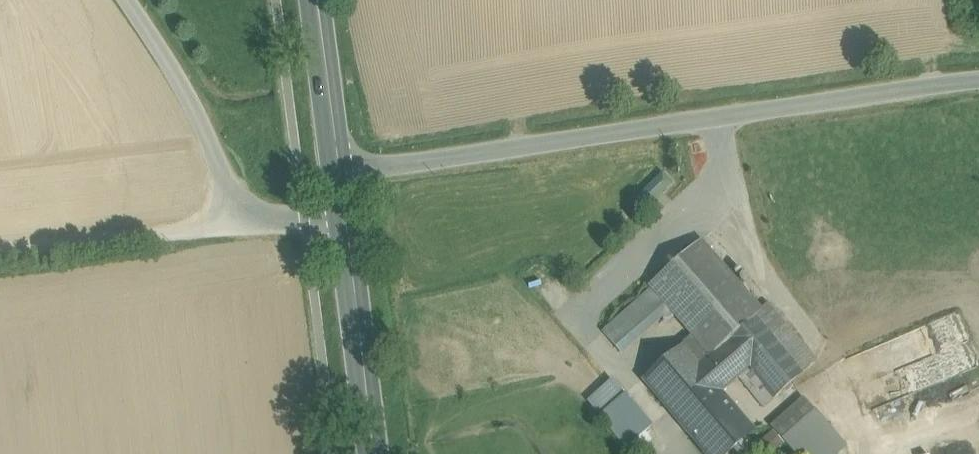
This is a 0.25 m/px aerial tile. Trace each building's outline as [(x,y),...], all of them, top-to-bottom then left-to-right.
[(659,171),(636,196),(648,207),(671,182),(659,171)] [(760,310),(701,242),(650,286),(653,290),(669,308),(692,335),(693,336),(710,355),(734,383),(740,378),(766,407),(805,373),(754,315),(760,310)] [(669,308),(653,290),(604,333),(620,351),(669,308)] [(818,362),(768,304),(760,310),(754,315),(805,373),(818,362)] [(693,336),(643,380),(659,399),(699,365),(710,355),(693,336)] [(710,355),(699,365),(723,393),(734,383),(710,355)] [(699,365),(659,399),(695,441),(735,407),(723,393),(699,365)] [(610,377),(583,400),(622,448),(650,426),(610,377)] [(804,399),(771,427),(794,453),(826,424),(804,399)] [(695,441),(706,453),(728,453),(755,431),(735,407),(695,441)]
